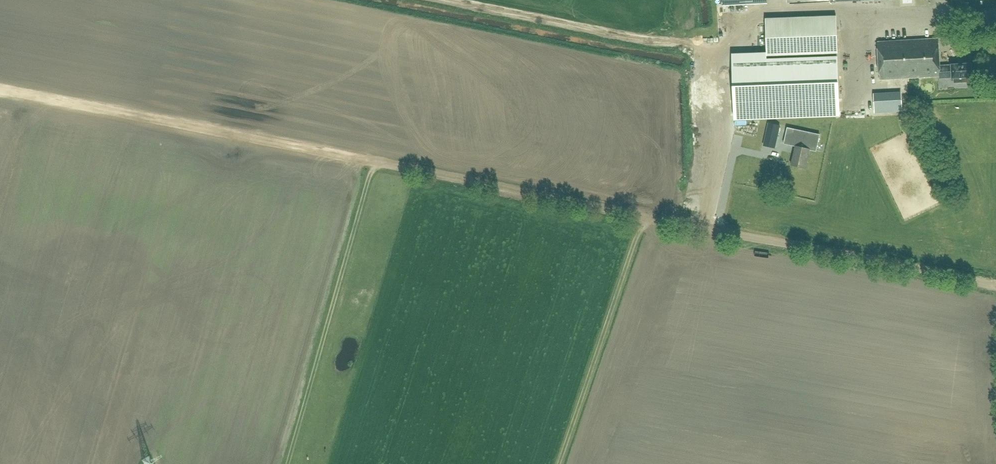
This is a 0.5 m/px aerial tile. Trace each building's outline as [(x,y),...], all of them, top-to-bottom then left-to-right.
[(836,18),(765,20),(767,56),(838,53),(836,18)] [(939,39),(878,42),(880,79),(941,76),(945,75),(945,78),(952,78),(952,82),(954,82),(955,85),(970,84),(970,81),(972,81),(972,75),(974,75),(974,69),(972,69),(971,64),(951,65),(940,66),(939,39)] [(837,58),(732,62),(734,120),(839,116),(837,58)] [(768,124),(766,135),(777,137),(779,126),(768,124)] [(805,168),(810,150),(816,151),(819,138),(806,135),(807,132),(794,130),(792,141),(797,142),(796,146),(795,146),(791,165),(805,168)]
